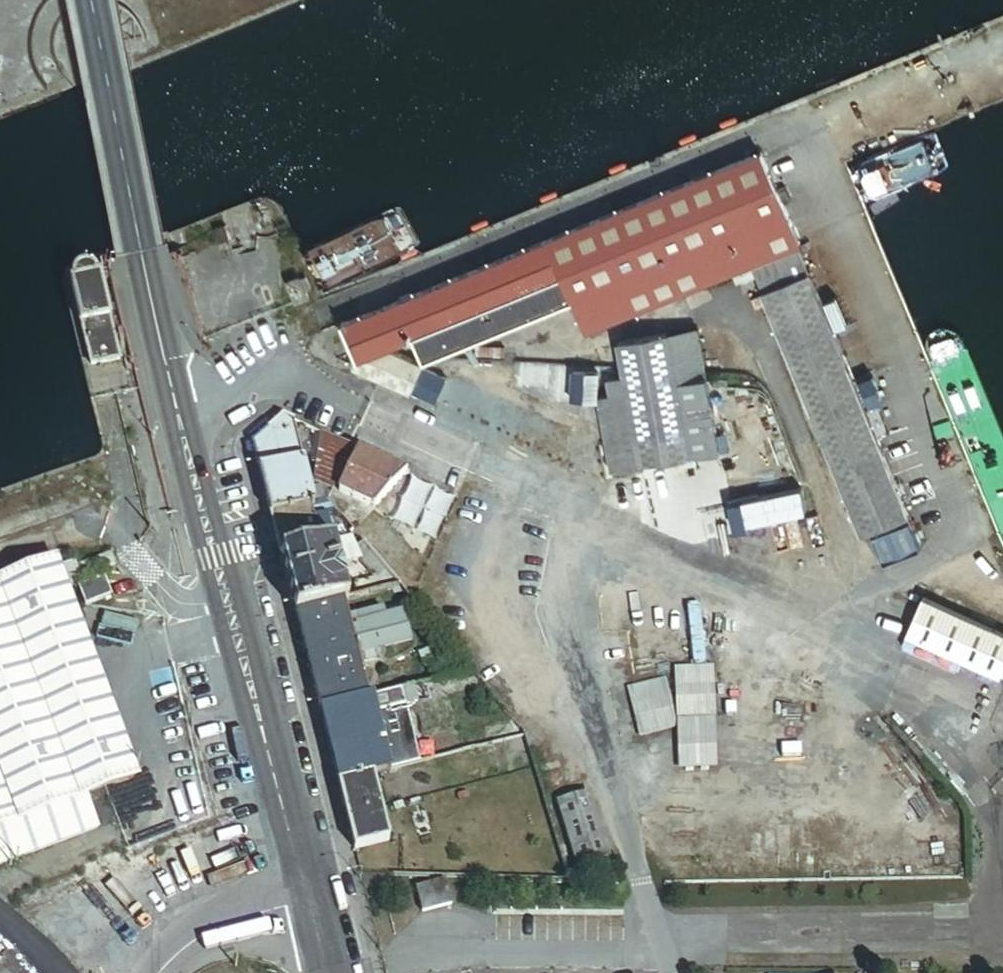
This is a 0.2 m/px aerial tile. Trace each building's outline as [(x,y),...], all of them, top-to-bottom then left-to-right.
[(662,188),(701,283),(726,273),(746,265),(792,246),(754,151),(662,188)] [(599,325),(701,283),(662,188),(560,230),(599,325)] [(218,239),(226,237),(222,224),(214,227),(218,239)] [(599,325),(560,230),(337,321),(353,360),(349,370),(408,396),(410,392),(483,425),(554,456),(564,432),(420,367),(416,364),(387,349),(410,340),(418,360),(568,299),(581,332),(599,325)] [(803,272),(792,246),(746,265),(751,277),(757,291),(803,272)] [(746,265),(726,273),(731,286),(751,277),(746,265)] [(903,515),(803,272),(757,291),(856,534),(903,515)] [(68,296),(88,371),(119,363),(100,286),(99,284),(97,281),(94,278),(91,276),(85,274),(79,275),(74,278),(71,281),(68,286),(67,292),(68,296)] [(289,296),(292,302),(303,298),(306,296),(303,289),(308,287),(303,275),(288,281),(284,283),(289,296)] [(694,332),(667,336),(685,460),(711,456),(704,412),(723,410),(721,394),(703,397),(694,332)] [(667,336),(614,343),(619,377),(602,379),(604,397),(595,398),(605,471),(685,460),(667,336)] [(497,357),(497,348),(472,346),(471,356),(497,357)] [(513,364),(512,389),(547,390),(549,365),(513,364)] [(277,417),(249,443),(267,515),(309,505),(288,421),(277,417)] [(316,435),(307,431),(302,465),(311,467),(316,435)] [(496,444),(499,437),(489,432),(486,440),(496,444)] [(326,491),(344,448),(316,435),(311,467),(308,483),(326,491)] [(368,511),(401,474),(351,451),(332,495),(368,511)] [(330,514),(326,501),(309,505),(267,515),(277,556),(329,543),(323,516),(330,514)] [(870,533),(882,561),(919,546),(907,518),(870,533)] [(329,543),(277,556),(291,614),(339,602),(343,601),(334,566),(341,564),(336,546),(330,547),(329,543)] [(349,585),(353,599),(395,588),(356,546),(347,554),(367,581),(349,585)] [(67,557),(52,563),(63,592),(79,586),(76,578),(71,567),(67,557)] [(87,560),(71,567),(76,578),(91,572),(87,560)] [(0,583),(0,866),(96,828),(84,797),(135,777),(63,592),(52,563),(0,583)] [(1002,656),(1002,635),(918,598),(902,635),(995,675),(1002,656)] [(343,616),(339,602),(291,614),(315,710),(363,698),(356,668),(375,664),(372,655),(405,646),(397,612),(379,616),(377,608),(343,616)] [(455,660),(446,650),(415,659),(418,669),(425,667),(444,662),(455,660)] [(411,705),(477,687),(465,673),(448,677),(429,682),(407,687),(411,705)] [(407,687),(363,698),(315,710),(333,785),(368,776),(386,772),(371,714),(398,708),(411,705),(407,687)] [(398,708),(371,714),(386,772),(412,765),(398,708)] [(484,747),(519,738),(506,722),(479,729),(484,747)] [(384,842),(368,776),(333,785),(349,851),(384,842)] [(604,859),(583,796),(553,806),(573,869),(604,859)] [(438,884),(412,891),(418,914),(445,907),(438,884)]
